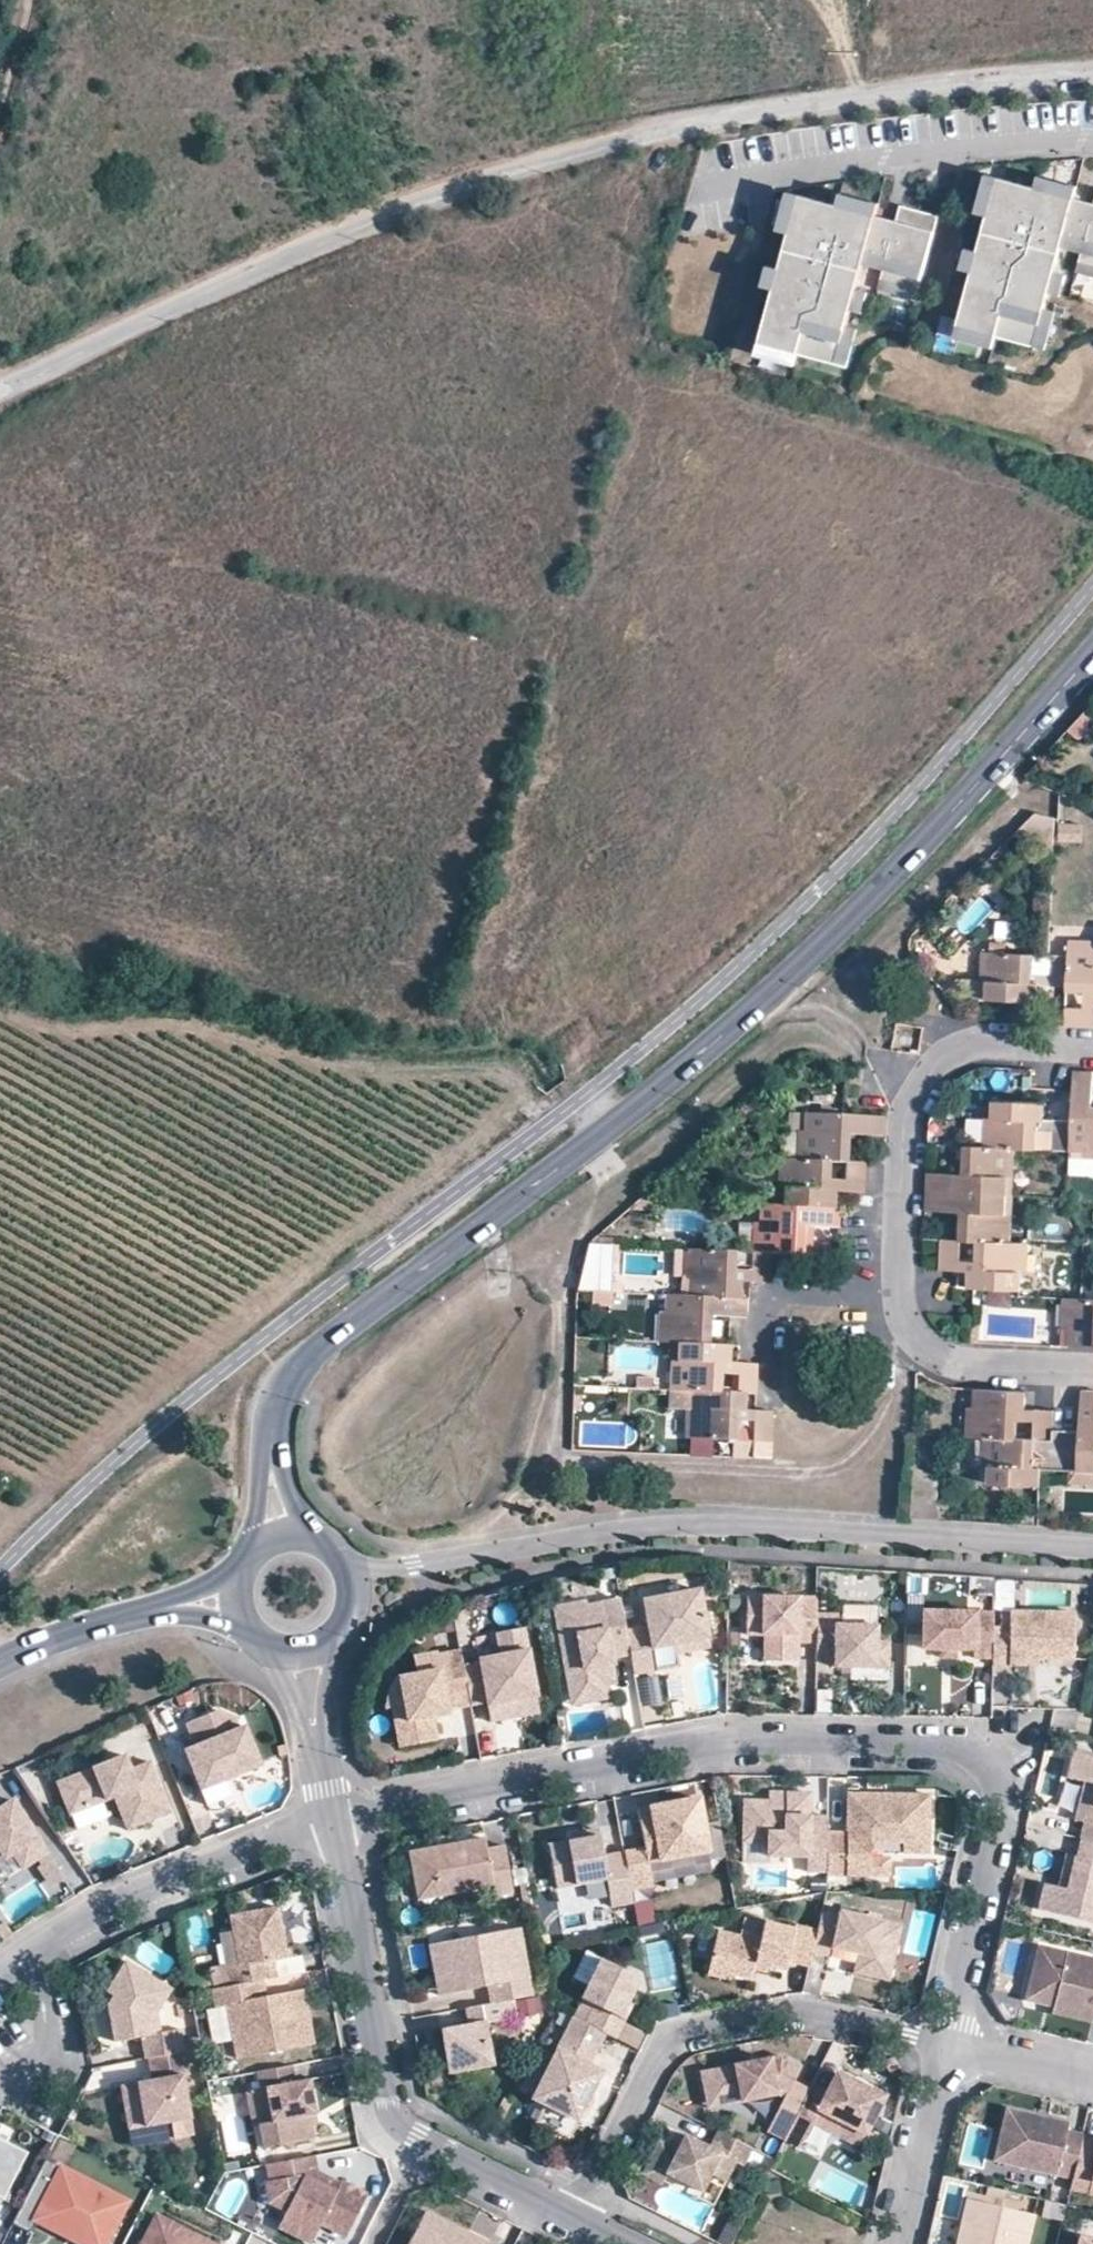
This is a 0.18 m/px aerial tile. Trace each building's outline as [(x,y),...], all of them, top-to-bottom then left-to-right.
[(1039,176),(1036,188),(1074,198),(1078,187),(1039,176)] [(1034,347),(1049,293),(1054,272),(1061,247),(1082,252),(1079,263),(1092,267),(1092,203),(1074,198),(1036,188),(998,178),(958,326),(1034,347)] [(837,205),(876,216),(880,204),(841,193),(837,205)] [(881,280),(919,291),(939,216),(901,206),(897,221),(876,216),(837,205),(800,195),(760,343),(837,364),(851,310),(857,289),(863,264),(884,269),(881,280)] [(1054,272),(1049,293),(1061,296),(1066,275),(1054,272)] [(857,289),(851,310),(863,313),(868,292),(857,289)] [(1051,855),(1052,844),(1053,823),(1038,837),(1037,838),(1044,846),(1051,855)] [(1065,982),(1083,982),(1092,983),(1092,945),(1066,944),(1066,955),(1065,982)] [(984,982),(984,999),(1035,1002),(1036,984),(1021,983),(1022,954),(985,951),(984,982)] [(1036,984),(1047,985),(1048,954),(1022,954),(1021,983),(1036,984)] [(1048,954),(1047,985),(1065,985),(1065,982),(1066,955),(1048,954)] [(952,998),(984,999),(984,982),(971,982),(952,998)] [(1092,1001),(1092,983),(1083,982),(1082,1001),(1092,1001)] [(1092,1026),(1092,1001),(1082,1001),(1065,1001),(1064,1025),(1092,1026)] [(1089,1114),(1091,1071),(1072,1070),(1072,1088),(1070,1125),(1069,1152),(1092,1153),(1092,1114),(1089,1114)] [(989,1101),(987,1149),(1007,1149),(1026,1150),(1028,1123),(1041,1123),(1042,1104),(989,1101)] [(800,1159),(822,1160),(839,1161),(841,1134),(882,1135),(883,1116),(802,1113),(800,1159)] [(1026,1150),(1049,1151),(1050,1124),(1041,1123),(1028,1123),(1026,1150)] [(1069,1152),(1070,1125),(1050,1124),(1049,1151),(1069,1152)] [(924,1192),(1005,1195),(1007,1149),(987,1149),(969,1148),(968,1176),(925,1175),(924,1192)] [(781,1206),(833,1208),(834,1190),(821,1190),(822,1179),(822,1160),(800,1159),(783,1158),(781,1206)] [(843,1191),(862,1192),(864,1161),(844,1161),(843,1180),(843,1191)] [(843,1180),(822,1179),(821,1190),(834,1190),(843,1191),(843,1180)] [(1003,1243),(1005,1195),(924,1192),(924,1211),(966,1214),(965,1241),(975,1241),(1003,1243)] [(754,1253),(769,1253),(794,1254),(795,1225),(805,1226),(837,1227),(837,1208),(833,1208),(781,1206),(756,1205),(754,1253)] [(803,1254),(805,1226),(795,1225),(794,1254),(803,1254)] [(953,1241),(935,1240),(933,1270),(952,1271),(952,1260),(953,1241)] [(1003,1243),(975,1241),(974,1261),(974,1271),(959,1271),(960,1289),(1012,1291),(1014,1243),(1003,1243)] [(685,1296),(738,1298),(739,1282),(726,1281),(726,1270),(727,1251),(687,1250),(685,1296)] [(974,1271),(974,1261),(952,1260),(952,1271),(959,1271),(974,1271)] [(749,1271),(726,1270),(726,1281),(739,1282),(749,1282),(749,1271)] [(609,1294),(590,1293),(590,1307),(608,1308),(609,1294)] [(676,1343),(702,1344),(704,1316),(743,1317),(743,1299),(738,1298),(685,1296),(664,1296),(661,1343),(676,1343)] [(1067,1298),(1065,1328),(1065,1346),(1092,1348),(1092,1299),(1067,1298)] [(727,1345),(702,1344),(676,1343),(673,1391),(688,1392),(713,1393),(713,1375),(714,1364),(727,1364),(727,1345)] [(727,1364),(714,1364),(713,1375),(736,1375),(736,1364),(727,1364)] [(756,1365),(736,1364),(736,1375),(735,1394),(743,1394),(754,1395),(756,1365)] [(635,1377),(635,1390),(656,1391),(656,1378),(635,1377)] [(987,1436),(1008,1437),(1009,1421),(1010,1410),(1023,1411),(1024,1392),(970,1390),(968,1435),(987,1436)] [(743,1411),(743,1394),(735,1394),(713,1393),(688,1392),(673,1391),(673,1409),(687,1410),(686,1439),(729,1441),(729,1422),(730,1411),(743,1411)] [(1077,1440),(1075,1471),(1092,1472),(1092,1392),(1079,1391),(1077,1432),(1077,1440)] [(1009,1421),(1032,1422),(1032,1411),(1023,1411),(1010,1410),(1009,1421)] [(743,1411),(730,1411),(729,1422),(751,1422),(752,1411),(743,1411)] [(751,1442),(769,1443),(770,1412),(752,1411),(751,1422),(751,1442)] [(1050,1439),(1051,1431),(1052,1412),(1032,1411),(1032,1422),(1031,1438),(1050,1439)] [(1077,1432),(1051,1431),(1050,1439),(1057,1439),(1077,1440),(1077,1432)] [(1026,1438),(1008,1437),(987,1436),(985,1483),(1037,1485),(1038,1470),(1024,1470),(1026,1438)] [(1077,1440),(1057,1439),(1057,1470),(1075,1471),(1077,1440)] [(751,1442),(731,1441),(730,1458),(769,1459),(769,1443),(751,1442)] [(993,1593),(993,1579),(976,1578),(976,1592),(993,1593)] [(626,1630),(630,1654),(634,1674),(657,1670),(653,1648),(707,1638),(698,1590),(643,1600),(647,1626),(626,1630)] [(738,1596),(729,1596),(729,1612),(738,1612),(738,1596)] [(798,1641),(816,1641),(816,1614),(816,1597),(746,1596),(746,1634),(764,1634),(764,1660),(798,1661),(798,1641)] [(595,1687),(607,1685),(616,1683),(611,1657),(630,1654),(626,1630),(620,1599),(586,1605),(585,1602),(554,1608),(554,1611),(570,1694),(595,1689),(595,1687)] [(876,1605),(842,1604),(842,1614),(841,1624),(876,1625),(876,1605)] [(973,1657),(992,1657),(992,1627),(993,1611),(922,1610),(922,1648),(941,1648),(955,1648),(973,1648),(973,1657)] [(992,1627),(992,1657),(992,1663),(1010,1664),(1010,1657),(1038,1657),(1074,1658),(1074,1611),(1009,1610),(1009,1627),(992,1627)] [(851,1660),(850,1666),(888,1667),(888,1641),(876,1641),(876,1625),(841,1624),(842,1614),(816,1614),(816,1641),(816,1659),(834,1659),(834,1666),(842,1666),(842,1659),(851,1660)] [(905,1622),(904,1664),(921,1665),(922,1648),(922,1623),(905,1622)] [(499,1655),(526,1649),(522,1628),(495,1633),(499,1655)] [(709,1647),(707,1638),(653,1648),(657,1670),(679,1666),(676,1653),(709,1647)] [(955,1648),(941,1648),(941,1656),(955,1656),(955,1648)] [(463,1666),(470,1704),(485,1702),(486,1705),(535,1696),(526,1649),(499,1655),(478,1658),(478,1664),(463,1666)] [(391,1706),(394,1723),(407,1721),(411,1744),(436,1740),(432,1716),(436,1715),(436,1711),(447,1709),(470,1704),(463,1666),(460,1650),(436,1654),(439,1669),(418,1673),(394,1677),(392,1680),(391,1683),(390,1686),(389,1689),(388,1691),(387,1694),(387,1696),(386,1700),(386,1702),(385,1704),(385,1706),(385,1707),(391,1706)] [(415,1658),(418,1673),(439,1669),(436,1654),(415,1658)] [(888,1680),(889,1671),(852,1670),(852,1679),(888,1680)] [(609,1698),(607,1685),(595,1687),(595,1689),(570,1694),(572,1705),(609,1698)] [(538,1712),(535,1696),(486,1705),(489,1721),(538,1712)] [(201,1789),(226,1779),(225,1776),(233,1773),(234,1775),(260,1765),(245,1726),(239,1729),(235,1717),(218,1710),(186,1723),(196,1746),(185,1750),(201,1789)] [(399,1747),(411,1744),(407,1721),(394,1723),(399,1747)] [(1081,1838),(1092,1841),(1092,1758),(1072,1753),(1066,1777),(1084,1781),(1081,1793),(1086,1794),(1084,1803),(1079,1802),(1075,1820),(1084,1822),(1080,1838),(1081,1838)] [(113,1792),(115,1796),(128,1829),(171,1811),(151,1760),(131,1768),(126,1754),(57,1781),(70,1814),(107,1799),(106,1795),(113,1792)] [(826,1870),(827,1837),(827,1815),(809,1814),(810,1791),(785,1791),(785,1799),(743,1798),(743,1840),(768,1841),(767,1854),(807,1855),(807,1870),(826,1870)] [(624,1852),(624,1853),(631,1890),(653,1886),(648,1862),(708,1851),(698,1798),(637,1810),(641,1830),(645,1829),(647,1837),(642,1838),(644,1848),(624,1852)] [(847,1798),(847,1809),(858,1810),(858,1799),(847,1798)] [(1,1853),(10,1848),(12,1851),(22,1866),(36,1857),(46,1851),(12,1799),(0,1806),(0,1854),(1,1853)] [(858,1810),(847,1809),(846,1837),(827,1837),(826,1870),(826,1874),(869,1875),(869,1857),(870,1847),(902,1848),(902,1858),(928,1858),(929,1800),(858,1799),(858,1810)] [(566,1835),(568,1842),(599,1836),(598,1829),(566,1835)] [(631,1890),(624,1853),(603,1856),(599,1836),(568,1842),(548,1845),(556,1888),(606,1879),(611,1906),(633,1902),(631,1890)] [(439,1881),(441,1894),(491,1884),(493,1895),(511,1891),(503,1845),(486,1848),(484,1837),(408,1851),(414,1885),(439,1881)] [(1081,1838),(1077,1856),(1074,1855),(1066,1889),(1058,1887),(1044,1884),(1038,1909),(1092,1921),(1092,1841),(1081,1838)] [(767,1860),(767,1854),(768,1841),(743,1840),(737,1840),(737,1859),(767,1860)] [(10,1848),(1,1853),(4,1857),(12,1851),(10,1848)] [(63,1877),(46,1851),(36,1857),(53,1884),(63,1877)] [(1066,1853),(1058,1887),(1066,1889),(1074,1855),(1066,1853)] [(888,1857),(869,1857),(869,1875),(887,1876),(888,1857)] [(417,1898),(441,1894),(439,1881),(414,1885),(417,1898)] [(239,1965),(229,1966),(232,1985),(262,1980),(273,1977),(270,1960),(287,1957),(278,1906),(230,1915),(239,1965)] [(817,1930),(812,1951),(829,1956),(831,1947),(857,1954),(892,1962),(901,1924),(839,1909),(837,1915),(821,1911),(817,1930)] [(225,1967),(229,1966),(239,1965),(230,1915),(216,1918),(225,1967)] [(175,1920),(164,1922),(166,1933),(177,1931),(175,1920)] [(0,1922),(0,1936),(2,1939),(11,1934),(2,1921),(0,1922)] [(731,1966),(730,1973),(751,1979),(753,1969),(755,1962),(768,1965),(785,1969),(787,1960),(809,1965),(812,1951),(817,1930),(794,1924),(793,1928),(763,1921),(760,1935),(740,1930),(739,1936),(717,1930),(709,1961),(731,1966)] [(445,1941),(454,1991),(488,1985),(491,2003),(509,2000),(531,1995),(518,1927),(445,1941)] [(438,1995),(454,1991),(445,1941),(429,1944),(438,1995)] [(1053,2008),(1051,2014),(1092,2024),(1092,2018),(1092,1960),(1037,1947),(1027,1991),(1047,1995),(1046,1999),(1054,2001),(1053,2008)] [(589,1984),(601,1959),(586,1951),(574,1976),(589,1984)] [(287,1957),(270,1960),(273,1977),(304,1972),(300,1954),(287,1957)] [(888,1980),(892,1962),(857,1954),(853,1972),(888,1980)] [(620,2016),(627,2001),(639,1978),(601,1959),(589,1984),(582,1998),(595,2005),(585,2023),(604,2033),(615,2038),(622,2024),(625,2018),(620,2016)] [(148,2058),(184,2051),(179,2028),(159,2032),(155,2013),(171,1991),(127,1960),(106,1991),(113,1995),(119,1999),(113,2008),(107,2009),(113,2043),(141,2038),(145,2058),(148,2058)] [(728,1979),(730,1973),(731,1966),(709,1961),(706,1974),(728,1979)] [(766,1972),(768,1965),(755,1962),(753,1969),(766,1972)] [(262,1980),(232,1985),(213,1989),(216,2006),(227,2004),(237,2058),(313,2043),(303,1989),(265,1996),(262,1980)] [(1024,2001),(1053,2008),(1054,2001),(1046,1999),(1047,1995),(1027,1991),(1024,2001)] [(106,2005),(107,2009),(113,2008),(119,1999),(113,1995),(106,2005)] [(509,2000),(491,2003),(466,2007),(469,2024),(441,2030),(448,2072),(490,2064),(483,2023),(513,2018),(509,2000)] [(632,2004),(627,2001),(620,2016),(625,2018),(632,2004)] [(604,2033),(585,2023),(573,2017),(532,2098),(576,2120),(580,2112),(588,2108),(592,2101),(590,2092),(597,2080),(593,2067),(588,2065),(604,2033)] [(615,2038),(636,2048),(643,2034),(622,2024),(615,2038)] [(200,2048),(184,2051),(185,2059),(202,2056),(200,2048)] [(184,2051),(148,2058),(152,2079),(120,2085),(128,2128),(167,2121),(170,2138),(193,2134),(182,2075),(188,2074),(185,2059),(184,2051)] [(727,2085),(728,2098),(777,2093),(784,2097),(767,2130),(784,2139),(806,2094),(790,2086),(801,2065),(782,2056),(703,2065),(705,2087),(727,2085)] [(291,2065),(257,2071),(260,2088),(265,2087),(271,2121),(259,2123),(263,2148),(314,2138),(311,2123),(310,2115),(315,2114),(309,2078),(295,2080),(291,2065)] [(593,2067),(597,2080),(601,2071),(593,2067)] [(806,2094),(784,2139),(800,2147),(812,2122),(818,2109),(865,2133),(883,2096),(836,2072),(824,2097),(809,2089),(806,2094)] [(707,2101),(728,2098),(727,2085),(705,2087),(707,2101)] [(259,2123),(271,2121),(265,2087),(260,2088),(246,2091),(252,2124),(259,2123)] [(1072,2178),(1082,2135),(1066,2131),(1068,2123),(1045,2117),(1044,2123),(1039,2122),(1040,2116),(1006,2108),(994,2159),(1072,2178)] [(812,2122),(858,2145),(865,2133),(818,2109),(812,2122)] [(709,2173),(725,2181),(735,2161),(742,2165),(751,2147),(718,2130),(709,2147),(684,2134),(676,2149),(671,2146),(659,2140),(642,2174),(660,2183),(666,2173),(700,2191),(709,2173)] [(678,2131),(671,2146),(676,2149),(684,2134),(678,2131)] [(1083,2134),(1082,2135),(1072,2178),(1070,2188),(1092,2194),(1092,2137),(1083,2134)] [(7,2194),(28,2152),(0,2137),(0,2190),(7,2194)] [(321,2182),(317,2171),(314,2155),(266,2164),(269,2181),(265,2181),(269,2202),(286,2210),(278,2226),(311,2242),(320,2223),(346,2236),(367,2194),(341,2181),(339,2183),(336,2190),(321,2182)] [(46,2159),(14,2223),(30,2232),(42,2210),(89,2234),(84,2243),(106,2243),(128,2201),(46,2159)] [(339,2183),(317,2171),(321,2182),(336,2190),(339,2183)] [(712,2205),(725,2181),(709,2173),(700,2191),(697,2197),(712,2205)] [(1001,2227),(1030,2234),(1035,2215),(966,2198),(959,2228),(970,2230),(967,2241),(957,2239),(955,2243),(997,2243),(1001,2227)] [(42,2210),(37,2220),(83,2243),(84,2243),(89,2234),(42,2210)] [(465,2238),(468,2232),(425,2210),(408,2243),(477,2243),(465,2238)] [(159,2216),(144,2243),(215,2243),(159,2216)] [(721,2234),(731,2239),(737,2228),(726,2223),(721,2234)] [(1078,2236),(1076,2243),(1092,2243),(1092,2239),(1078,2236)]
